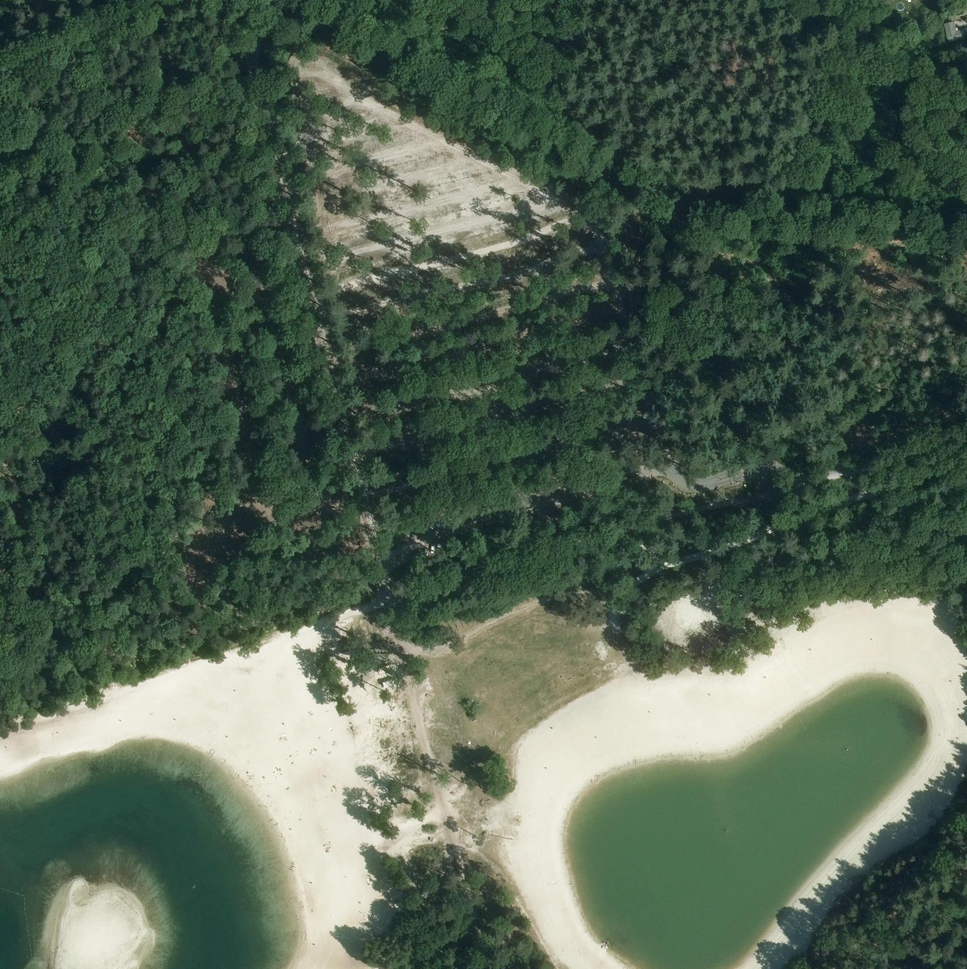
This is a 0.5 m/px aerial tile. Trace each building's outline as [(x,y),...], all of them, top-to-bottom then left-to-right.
[(944,24),(949,42),(966,38),(966,27),(957,30),(955,21),(944,24)] [(688,633),(695,631),(696,632),(711,627),(704,606),(681,614),(688,633)]
